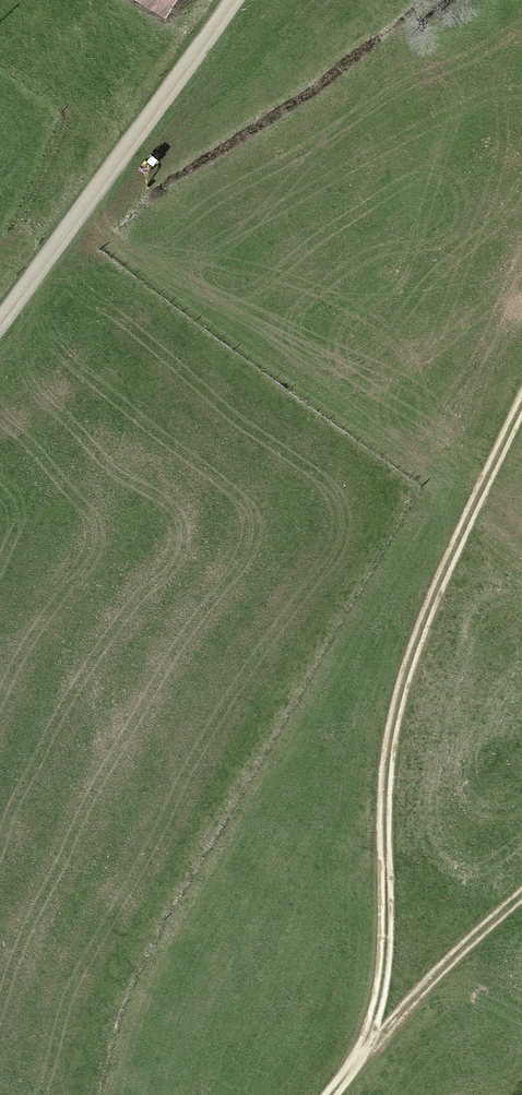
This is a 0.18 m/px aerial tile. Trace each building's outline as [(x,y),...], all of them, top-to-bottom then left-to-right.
[(170,18),(181,0),(141,0),(170,18)]
